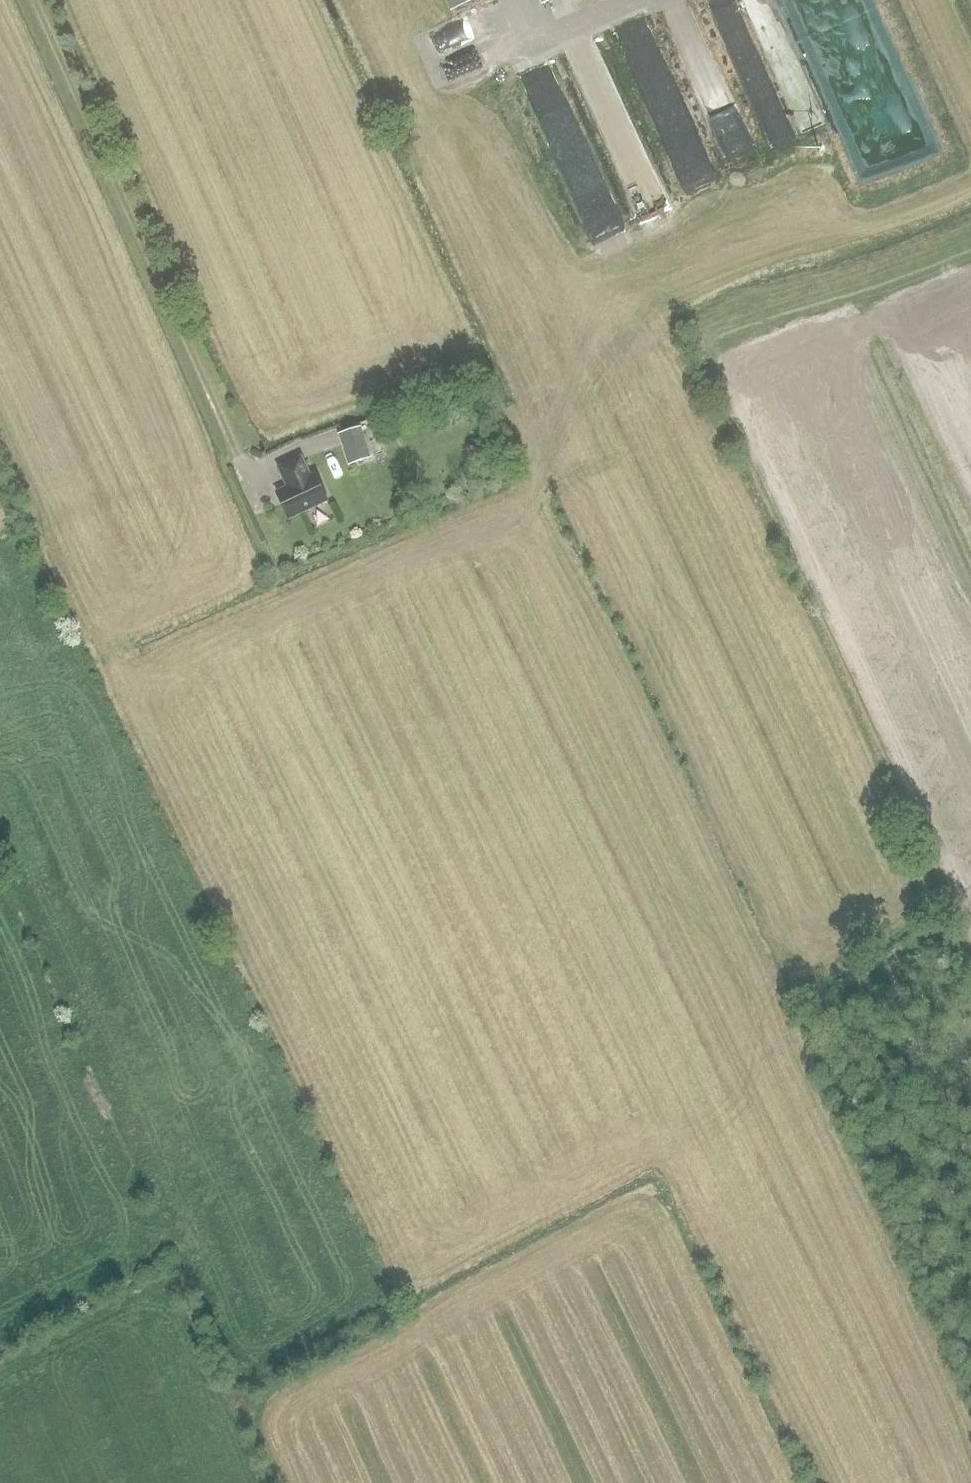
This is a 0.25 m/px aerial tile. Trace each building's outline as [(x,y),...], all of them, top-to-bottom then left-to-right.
[(476,0),(449,0),(453,10),(476,0)] [(622,33),(679,191),(711,180),(654,22),(622,33)] [(728,36),(745,32),(743,22),(725,26),(728,36)] [(755,107),(772,145),(796,135),(778,96),(755,107)] [(810,132),(821,117),(807,107),(796,121),(810,132)] [(669,208),(664,197),(635,210),(641,222),(669,208)] [(356,426),(338,434),(351,463),(370,455),(356,426)] [(278,495),(290,522),(328,504),(316,477),(312,479),(303,460),(280,471),(289,490),(278,495)]
